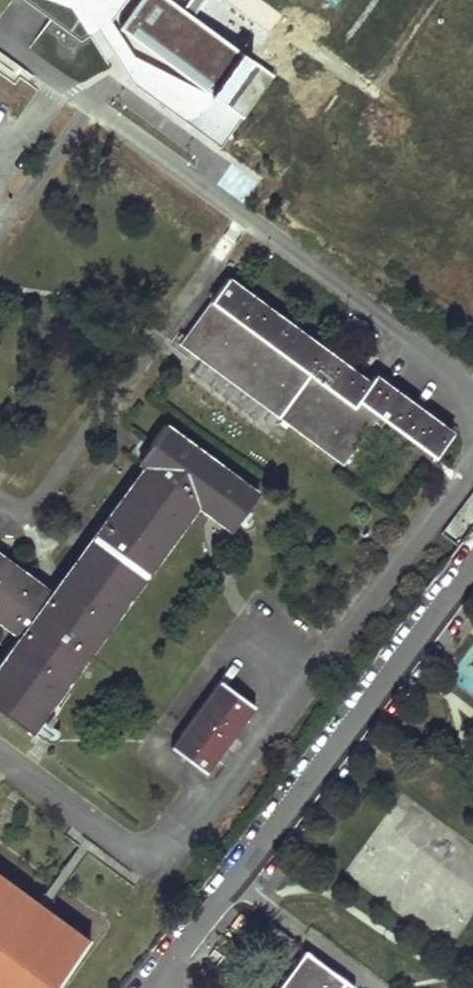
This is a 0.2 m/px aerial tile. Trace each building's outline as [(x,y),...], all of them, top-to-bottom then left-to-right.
[(251,56),(173,0),(138,0),(119,27),(219,100),(251,56)] [(225,276),(176,342),(340,464),(371,422),(377,427),(382,420),(432,457),(450,433),(369,373),(365,379),(225,276)] [(18,635),(0,660),(0,708),(37,736),(58,707),(49,700),(194,503),(229,529),(255,493),(162,424),(137,459),(143,463),(49,590),(0,554),(0,621),(18,635)] [(214,674),(163,743),(203,773),(254,704),(214,674)] [(88,944),(38,908),(0,880),(0,987),(55,987),(88,944)] [(305,950),(277,987),(354,987),(352,985),(348,985),(346,980),(305,950)]
